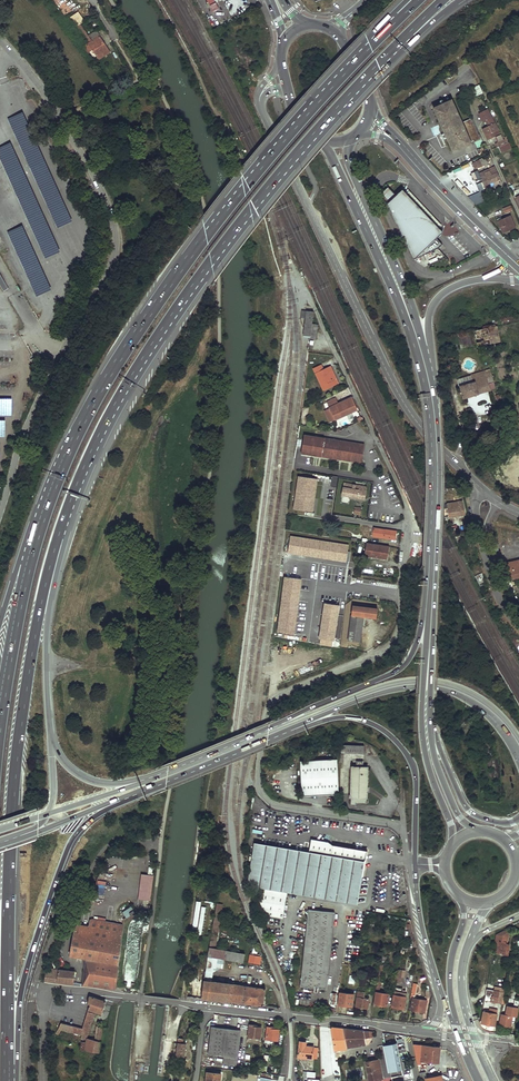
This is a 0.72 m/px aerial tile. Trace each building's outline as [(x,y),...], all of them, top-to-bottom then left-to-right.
[(79,23),(75,25),(83,35),(91,47),(99,59),(110,52),(100,36),(92,41),(89,36),(82,26),(81,26),(79,23)] [(92,41),(100,36),(97,31),(89,36),(92,41)] [(483,93),(479,85),(471,88),(475,96),(483,93)] [(452,151),(470,143),(451,100),(433,107),(444,132),(447,137),(452,151)] [(73,222),(23,112),(7,119),(57,228),(73,222)] [(483,129),(487,139),(495,135),(499,133),(497,129),(498,128),(495,123),(483,129)] [(505,139),(495,143),(497,147),(498,146),(508,142),(506,137),(505,137),(505,139)] [(11,142),(0,147),(0,160),(45,258),(60,252),(11,142)] [(498,146),(501,152),(511,147),(508,142),(498,146)] [(109,159),(111,163),(126,155),(124,151),(109,159)] [(126,155),(111,163),(112,164),(127,156),(126,155)] [(479,159),(472,162),(475,169),(482,166),(479,160),(479,159)] [(484,173),(489,183),(499,178),(497,172),(492,174),(490,170),(484,173)] [(489,183),(484,173),(480,175),(484,185),(489,183)] [(389,188),(383,194),(413,260),(438,248),(442,245),(436,238),(396,195),(389,188)] [(406,193),(402,189),(396,195),(436,238),(443,232),(439,228),(442,226),(409,191),(406,193)] [(498,221),(503,232),(515,226),(510,216),(498,221)] [(52,290),(22,226),(7,233),(36,297),(52,290)] [(311,311),(300,310),(299,318),(303,319),(302,336),(309,336),(309,338),(311,324),(310,323),(311,311)] [(477,346),(500,341),(497,326),(474,331),(477,345),(477,346)] [(461,348),(477,345),(474,331),(458,334),(460,344),(461,348)] [(449,346),(460,344),(458,334),(448,337),(449,346)] [(321,364),(314,367),(324,389),(337,383),(331,370),(333,369),(330,365),(323,368),(321,364)] [(481,393),(490,390),(487,378),(492,376),(490,370),(490,369),(456,380),(458,387),(459,387),(463,399),(481,394),(481,393)] [(496,388),(492,376),(487,378),(490,390),(496,388)] [(335,398),(327,402),(329,407),(335,420),(357,410),(351,397),(338,403),(335,398)] [(13,415),(13,399),(0,399),(0,415),(13,415)] [(335,420),(329,407),(323,410),(329,423),(335,420)] [(364,444),(304,434),(301,453),(362,462),(364,444)] [(318,479),(299,477),(294,509),(313,512),(318,479)] [(346,482),(344,482),(343,488),(341,495),(371,500),(373,488),(346,484),(346,482)] [(449,517),(466,514),(463,501),(456,502),(447,504),(449,517)] [(361,508),(355,507),(353,517),(360,518),(361,508)] [(457,526),(468,523),(466,515),(455,517),(457,526)] [(397,531),(373,528),(372,536),(396,539),(397,531)] [(350,545),(291,537),(288,553),(347,562),(350,545)] [(389,546),(367,543),(365,556),(387,560),(389,546)] [(518,577),(518,560),(516,561),(501,564),(504,580),(518,577)] [(303,579),(287,577),(279,631),(295,633),(303,579)] [(339,605),(325,603),(320,639),(334,641),(339,605)] [(377,609),(353,606),(348,641),(361,642),(363,619),(365,619),(366,617),(376,618),(377,609)] [(340,746),(339,754),(364,754),(364,747),(340,746)] [(303,796),(339,793),(337,759),(301,761),(303,796)] [(354,764),(352,764),(351,804),(357,804),(357,802),(368,803),(368,766),(364,766),(357,766),(354,766),(354,764)] [(310,852),(255,842),(249,877),(248,884),(250,885),(262,887),(260,900),(266,915),(283,918),(287,891),(357,903),(367,851),(334,845),(329,841),(312,838),(310,852)] [(150,901),(154,875),(141,873),(137,899),(150,901)] [(142,907),(149,908),(150,900),(139,900),(139,903),(142,903),(142,907)] [(243,961),(245,952),(216,948),(223,903),(218,902),(210,947),(209,947),(208,956),(222,958),(243,961)] [(134,912),(131,907),(123,912),(127,917),(134,912)] [(335,912),(309,909),(300,985),(313,986),(313,984),(318,984),(318,987),(327,988),(335,912)] [(89,926),(123,932),(124,924),(92,918),(90,920),(89,926)] [(86,958),(118,963),(123,932),(89,926),(76,924),(75,929),(71,956),(86,958)] [(506,941),(507,941),(508,936),(496,934),(494,945),(497,945),(495,953),(507,955),(509,944),(506,943),(506,941)] [(261,954),(250,953),(248,961),(260,963),(261,954)] [(221,968),(222,958),(208,956),(206,971),(213,972),(221,968)] [(111,988),(114,989),(118,963),(86,958),(84,972),(83,984),(111,988)] [(49,968),(49,972),(46,972),(45,980),(56,981),(58,969),(49,968)] [(58,969),(56,981),(73,983),(75,971),(58,969)] [(358,977),(349,976),(348,985),(352,985),(352,988),(357,989),(358,977)] [(367,978),(360,977),(358,991),(365,992),(367,978)] [(378,980),(378,982),(374,1004),(388,1006),(390,995),(378,993),(380,982),(381,982),(381,980),(378,980)] [(265,988),(204,981),(202,999),(263,1006),(265,988)] [(418,983),(414,983),(411,997),(413,997),(411,1010),(425,1013),(427,1001),(415,999),(418,983)] [(399,990),(395,990),(392,1007),(404,1009),(406,998),(398,996),(399,990)] [(493,995),(486,994),(485,999),(489,1000),(489,998),(498,999),(497,1003),(502,1004),(503,996),(504,992),(494,990),(493,995)] [(358,991),(356,1006),(368,1008),(369,999),(364,998),(365,993),(358,991)] [(354,994),(339,992),(338,1004),(352,1006),(354,994)] [(89,1004),(88,1008),(101,1013),(105,1001),(88,995),(87,1003),(89,1004)] [(485,1011),(483,1010),(481,1023),(495,1026),(497,1014),(489,1013),(485,1012),(485,1011)] [(58,1034),(61,1029),(82,1034),(81,1037),(85,1039),(94,1013),(87,1011),(81,1029),(61,1022),(55,1033),(58,1034)] [(512,1016),(501,1014),(499,1025),(511,1026),(512,1016)] [(257,1025),(250,1025),(248,1037),(260,1038),(261,1028),(257,1027),(257,1025)] [(102,1027),(96,1026),(95,1040),(87,1038),(85,1051),(99,1053),(102,1027)] [(241,1030),(213,1026),(209,1054),(224,1055),(223,1064),(236,1065),(241,1030)] [(275,1027),(268,1027),(266,1039),(278,1040),(279,1029),(275,1029),(275,1027)] [(332,1027),(332,1028),(333,1035),(337,1034),(340,1049),(365,1045),(364,1038),(370,1037),(370,1036),(374,1036),(373,1032),(369,1031),(356,1029),(332,1027)] [(183,1038),(178,1037),(176,1056),(184,1056),(185,1051),(187,1051),(187,1048),(185,1048),(186,1043),(182,1042),(183,1038)] [(306,1042),(300,1041),(297,1057),(312,1058),(313,1047),(306,1046),(306,1044),(306,1042)] [(396,1044),(384,1046),(388,1073),(401,1071),(396,1044)] [(439,1048),(421,1046),(419,1060),(438,1062),(439,1048)] [(366,1061),(370,1080),(375,1080),(381,1080),(377,1059),(366,1061)] [(207,1072),(206,1080),(220,1080),(220,1073),(207,1072)]
